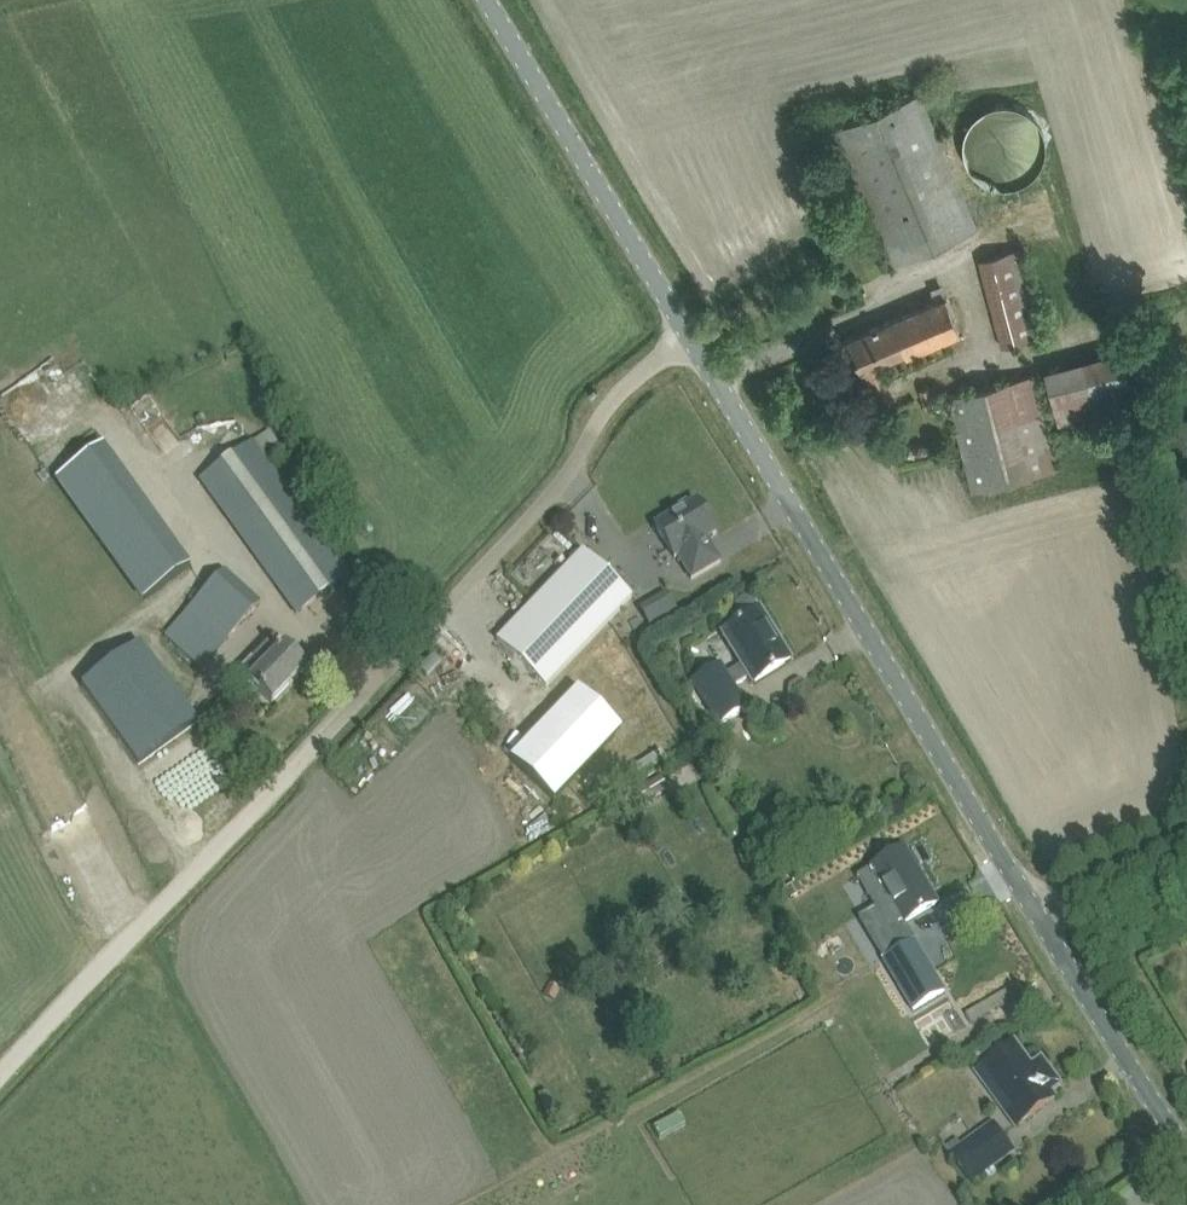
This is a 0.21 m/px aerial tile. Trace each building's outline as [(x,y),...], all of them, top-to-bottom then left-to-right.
[(919,93),(831,129),(889,266),(977,228),(919,93)] [(1046,151),(1046,143),(1045,135),(1042,127),(1037,119),(1030,112),(1021,107),(1012,103),(1002,102),(993,104),(985,107),(978,110),(972,116),(967,124),(963,132),(961,142),(961,152),(964,162),(969,170),(975,177),(982,182),(989,185),(997,187),(1006,187),(1016,185),(1025,182),(1033,175),(1039,168),(1044,159),(1046,151)] [(870,242),(846,252),(857,280),(882,270),(870,242)] [(1046,334),(1023,246),(978,259),(1002,346),(1046,334)] [(945,297),(869,329),(847,338),(860,371),(861,371),(875,403),(895,395),(881,362),(904,352),(906,357),(960,334),(945,297)] [(1135,407),(1120,350),(1044,370),(1059,427),(1135,407)] [(1057,468),(1032,374),(948,396),(972,490),(1057,468)] [(927,410),(937,406),(929,386),(919,389),(927,410)] [(348,576),(334,556),(252,443),(200,480),(296,613),(348,576)] [(144,600),(190,567),(103,445),(57,478),(144,600)] [(691,503),(686,501),(678,506),(678,511),(655,525),(674,558),(678,557),(691,579),(720,562),(707,539),(716,534),(696,501),(691,503)] [(364,524),(354,531),(360,539),(370,533),(364,524)] [(630,599),(581,553),(515,622),(497,641),(547,688),(631,600),(630,599)] [(188,610),(192,614),(224,643),(225,642),(261,603),(243,587),(225,570),(188,610)] [(667,592),(657,598),(668,617),(678,611),(667,592)] [(735,614),(740,621),(721,633),(741,664),(726,673),(720,663),(691,680),(719,726),(748,708),(734,686),(749,677),(753,683),(790,660),(779,641),(777,642),(758,611),(760,610),(759,609),(757,610),(753,603),(744,600),(736,605),(735,614)] [(273,635),(252,658),(235,676),(246,687),(250,682),(272,704),(306,667),(273,635)] [(141,644),(82,687),(138,765),(197,722),(141,644)] [(578,690),(512,759),(554,799),(620,730),(578,690)] [(375,733),(337,768),(359,792),(398,757),(375,733)] [(645,803),(668,789),(660,775),(637,789),(645,803)] [(904,848),(883,860),(857,876),(875,907),(888,927),(901,920),(902,923),(937,903),(904,848)] [(796,885),(786,890),(791,899),(801,893),(796,885)] [(914,942),(883,961),(913,1010),(944,991),(914,942)] [(550,984),(545,996),(554,1000),(559,988),(550,984)] [(1018,1125),(1035,1112),(1055,1098),(1051,1092),(1061,1086),(1042,1060),(1029,1069),(1023,1060),(1025,1058),(1015,1043),(995,1057),(983,1066),(1011,1105),(1006,1109),(1018,1125)] [(993,1123),(990,1126),(984,1118),(945,1147),(950,1155),(970,1182),(1013,1151),(993,1123)]
